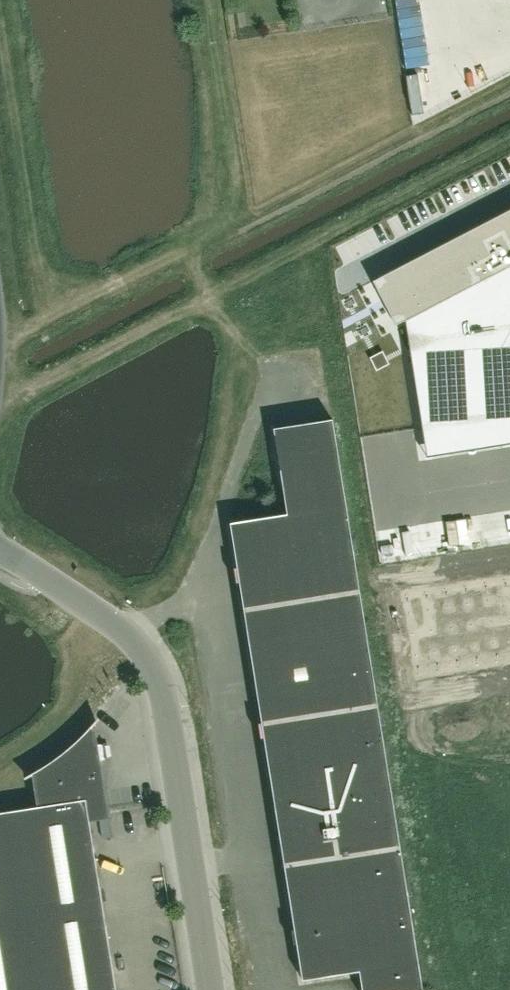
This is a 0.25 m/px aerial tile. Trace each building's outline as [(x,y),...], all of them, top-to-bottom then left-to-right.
[(373,282),(395,326),(404,321),(421,429),(509,415),(509,210),(396,269),(373,282)] [(332,420),(274,429),(287,514),(230,523),(302,980),(359,971),(362,989),(422,989),(332,420)] [(399,541),(408,670),(509,662),(509,532),(399,541)] [(89,822),(109,818),(94,723),(89,728),(85,733),(80,738),(75,742),(69,748),(65,751),(58,756),(50,763),(44,767),(32,774),(37,807),(0,813),(0,989),(116,989),(89,822)]
